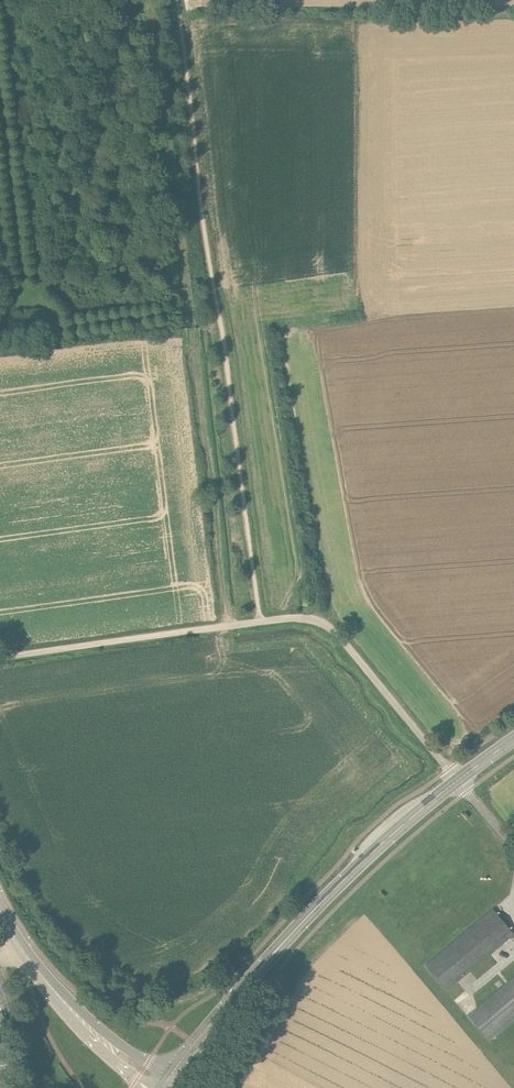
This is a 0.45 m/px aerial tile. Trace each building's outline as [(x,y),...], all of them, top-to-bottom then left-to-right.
[(424,965),(445,990),(513,934),(492,908),(424,965)] [(488,1041),(513,1019),(513,976),(467,1016),(488,1041)]
